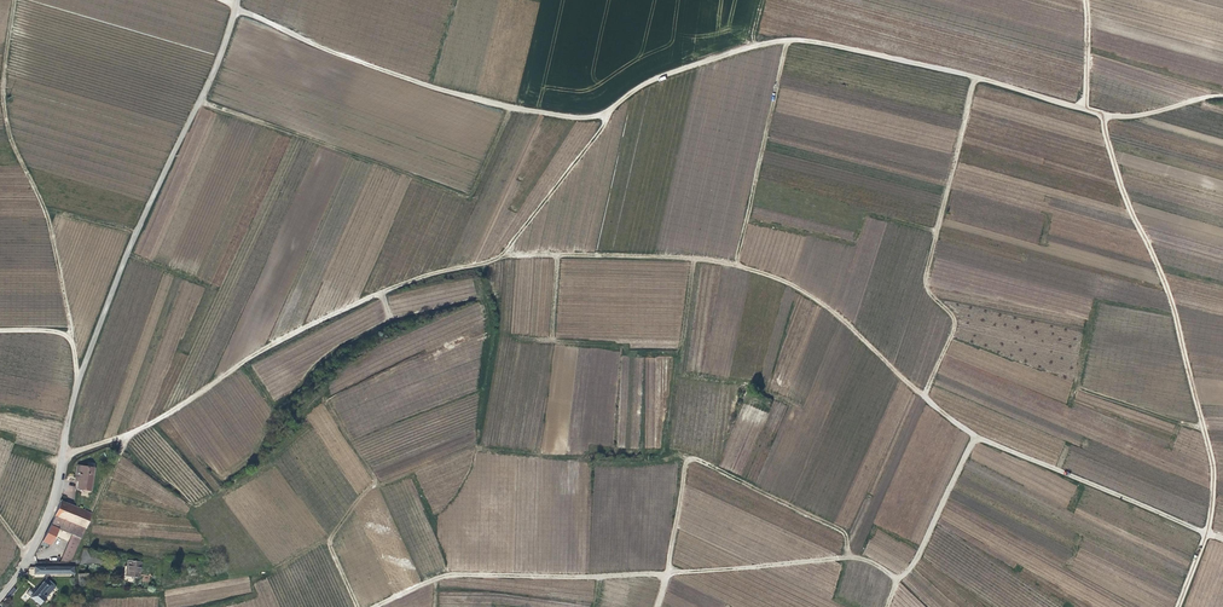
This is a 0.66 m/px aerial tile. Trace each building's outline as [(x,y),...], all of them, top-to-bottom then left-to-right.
[(80,465),(79,480),(78,488),(92,489),(95,467),(80,465)] [(61,563),(69,563),(73,558),(92,513),(61,500),(50,528),(44,540),(51,544),(59,528),(72,534),(61,563)] [(141,577),(142,560),(128,558),(126,575),(141,577)] [(47,599),(54,591),(50,587),(53,583),(48,578),(37,590),(36,589),(34,592),(31,589),(28,593),(40,604),(45,598),(47,599)] [(50,587),(54,591),(58,587),(53,583),(50,587)]
